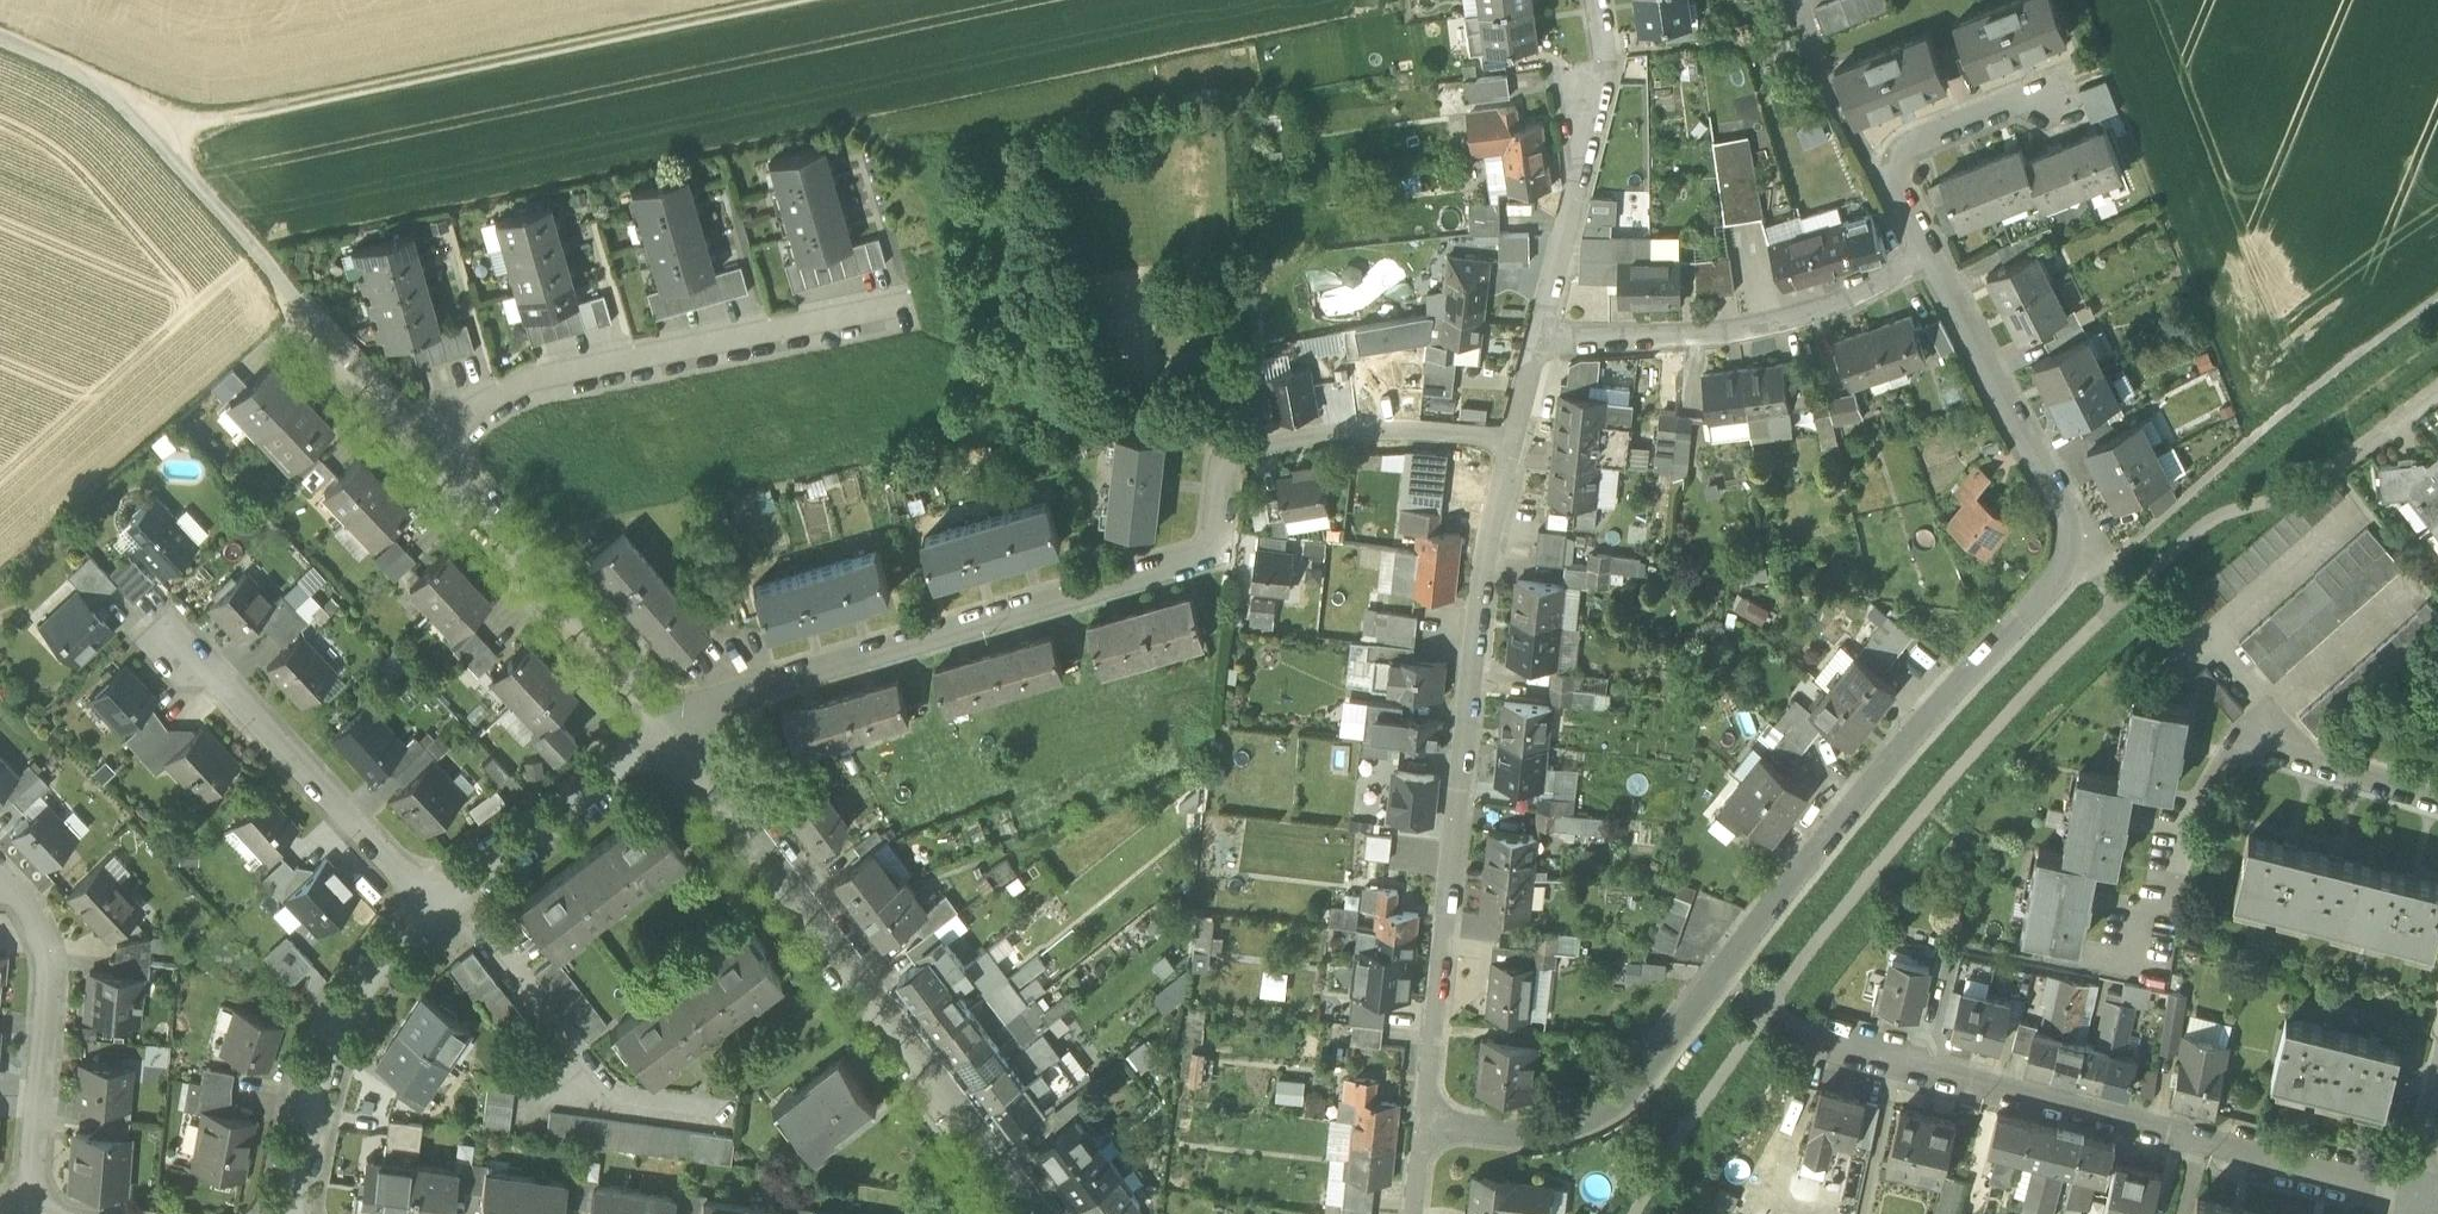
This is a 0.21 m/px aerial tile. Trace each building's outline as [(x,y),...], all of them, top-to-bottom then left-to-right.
[(1532,0),(1488,0),(1489,12),(1532,5),(1532,0)] [(1642,30),(1665,26),(1685,23),(1682,4),(1688,3),(1688,0),(1638,0),(1642,30)] [(1850,23),(1841,0),(1837,0),(1827,4),(1837,29),(1850,23)] [(1864,18),(1856,0),(1841,0),(1850,23),(1864,18)] [(1877,13),(1872,0),(1856,0),(1864,18),(1877,13)] [(1890,8),(1887,0),(1872,0),(1877,13),(1890,8)] [(1974,72),(2067,35),(2053,0),(2013,0),(1954,23),(1961,41),(1972,68),(1974,72)] [(1695,2),(1688,3),(1682,4),(1685,23),(1698,21),(1695,2)] [(1824,34),(1837,29),(1827,4),(1814,9),(1824,34)] [(1538,45),(1532,5),(1489,12),(1483,13),(1486,32),(1492,31),(1495,51),(1509,49),(1538,45)] [(1471,54),(1482,52),(1495,51),(1492,31),(1486,32),(1483,13),(1465,16),(1471,54)] [(1665,26),(1667,40),(1700,36),(1698,21),(1685,23),(1665,26)] [(1834,70),(1854,119),(1947,82),(1946,78),(1935,51),(1928,33),(1834,70)] [(1935,51),(1946,78),(1972,68),(1961,41),(1935,51)] [(1482,52),(1484,66),(1511,62),(1509,49),(1495,51),(1482,52)] [(1465,80),(1468,101),(1510,96),(1508,75),(1465,80)] [(2079,90),(2085,105),(2112,94),(2106,80),(2079,90)] [(2118,110),(2112,94),(2085,105),(2091,120),(2118,110)] [(1498,109),(1504,150),(1546,145),(1543,124),(1520,127),(1517,106),(1498,109)] [(1475,154),(1504,150),(1498,109),(1469,113),(1475,154)] [(1822,121),(1799,130),(1805,146),(1828,136),(1822,121)] [(2106,130),(2066,146),(2082,186),(2083,188),(2105,179),(2104,177),(2122,171),(2106,130)] [(1715,161),(1753,155),(1750,136),(1713,141),(1715,161)] [(768,161),(776,187),(830,171),(823,145),(768,161)] [(1552,187),(1546,145),(1504,150),(1509,192),(1552,187)] [(2065,193),(2082,186),(2066,146),(2026,161),(2038,193),(2043,204),(2066,194),(2065,193)] [(1998,208),(2038,193),(2026,161),(2021,148),(1981,164),(1998,208)] [(1715,161),(1720,193),(1736,190),(1740,220),(1762,217),(1753,155),(1715,161)] [(1958,224),(1998,208),(1981,164),(1941,179),(1947,194),(1956,219),(1958,224)] [(1442,169),(1444,185),(1459,183),(1457,167),(1442,169)] [(837,195),(830,171),(776,187),(783,211),(837,195)] [(631,190),(638,215),(694,199),(686,174),(631,190)] [(1725,223),(1740,220),(1736,190),(1720,193),(1725,223)] [(1933,199),(1943,224),(1956,219),(1947,194),(1933,199)] [(844,219),(837,195),(783,211),(790,235),(844,219)] [(1592,197),(1586,220),(1611,222),(1616,222),(1618,198),(1592,197)] [(701,224),(694,199),(638,215),(645,240),(701,224)] [(495,219),(502,244),(557,228),(550,203),(495,219)] [(1470,204),(1471,218),(1471,233),(1500,233),(1500,218),(1499,203),(1470,204)] [(1807,216),(1812,232),(1843,222),(1838,207),(1807,216)] [(1871,213),(1843,222),(1855,265),(1887,255),(1882,236),(1878,237),(1871,213)] [(1770,245),(1806,234),(1800,214),(1764,226),(1770,245)] [(852,243),(844,219),(790,235),(797,260),(798,259),(811,255),(838,248),(851,244),(852,244),(852,243)] [(1579,260),(1580,260),(1610,261),(1610,237),(1611,237),(1611,222),(1586,220),(1585,220),(1580,243),(1579,259),(1579,260)] [(1855,265),(1843,222),(1812,232),(1806,234),(1819,276),(1855,265)] [(707,248),(701,224),(645,240),(652,264),(707,248)] [(502,244),(509,268),(564,252),(557,228),(502,244)] [(361,261),(365,273),(419,257),(412,232),(357,248),(358,251),(363,249),(366,260),(361,261)] [(1529,233),(1499,234),(1499,262),(1529,262),(1529,233)] [(1650,234),(1650,238),(1651,260),(1680,260),(1680,234),(1650,234)] [(1783,288),(1819,276),(1806,234),(1770,245),(1783,288)] [(1995,248),(2004,266),(2029,253),(2037,249),(2029,234),(2011,241),(1995,248)] [(878,236),(864,240),(872,266),(886,262),(878,236)] [(1610,261),(1620,262),(1620,260),(1651,260),(1650,238),(1611,237),(1610,237),(1610,261)] [(852,244),(851,244),(859,270),(872,266),(864,240),(852,243),(852,244)] [(851,244),(838,248),(846,274),(859,270),(851,244)] [(715,272),(707,248),(652,264),(659,288),(660,289),(661,288),(674,284),(700,277),(714,273),(715,273),(715,272)] [(838,248),(811,255),(819,282),(846,274),(838,248)] [(509,268),(516,292),(571,277),(564,252),(509,268)] [(1989,274),(2005,306),(2045,285),(2029,253),(2004,266),(1989,274)] [(811,255),(798,259),(806,286),(819,282),(811,255)] [(1445,290),(1442,316),(1484,320),(1490,260),(1449,255),(1444,290),(1445,290)] [(426,281),(419,257),(365,273),(365,275),(370,273),(373,284),(368,285),(371,297),(426,281)] [(1695,260),(1696,296),(1734,292),(1729,257),(1695,260)] [(792,290),(806,286),(798,259),(797,260),(785,264),(792,290)] [(1620,262),(1610,261),(1580,260),(1578,278),(1620,280),(1621,280),(1620,262)] [(1651,305),(1651,304),(1651,260),(1620,260),(1620,262),(1621,280),(1620,280),(1620,305),(1651,305)] [(1680,260),(1651,260),(1651,304),(1681,304),(1680,260)] [(740,265),(727,269),(734,295),(748,291),(740,265)] [(715,273),(714,273),(721,299),(734,295),(727,269),(715,272),(715,273)] [(700,277),(708,302),(721,299),(714,273),(700,277)] [(578,301),(571,277),(516,292),(523,317),(524,317),(537,313),(551,309),(564,306),(577,302),(578,301)] [(700,277),(674,284),(681,310),(708,302),(700,277)] [(433,305),(426,281),(371,297),(372,299),(377,298),(380,308),(375,309),(378,321),(433,305)] [(2050,283),(2045,285),(2005,306),(2022,337),(2036,330),(2066,315),(2050,283)] [(674,284),(661,288),(668,314),(681,310),(674,284)] [(654,318),(668,314),(661,288),(660,289),(659,288),(647,292),(654,318)] [(1445,290),(1444,290),(1427,293),(1428,314),(1442,316),(1445,290)] [(604,294),(590,297),(598,325),(612,321),(604,294)] [(578,301),(577,302),(585,328),(598,325),(590,297),(578,301)] [(577,302),(564,306),(571,332),(585,328),(577,302)] [(2073,311),(2080,324),(2097,315),(2090,303),(2073,311)] [(440,330),(433,305),(378,321),(379,323),(384,322),(386,332),(382,333),(386,346),(410,339),(425,335),(438,331),(440,330)] [(564,306),(551,309),(558,336),(571,332),(564,306)] [(551,309),(537,313),(545,340),(558,336),(551,309)] [(2036,330),(2042,343),(2080,324),(2073,311),(2066,315),(2036,330)] [(531,344),(545,340),(537,313),(524,317),(531,344)] [(1426,314),(1359,327),(1362,350),(1428,338),(1427,356),(1437,357),(1442,316),(1428,314),(1426,314)] [(1442,316),(1437,357),(1457,359),(1480,362),(1484,320),(1442,316)] [(1911,316),(1873,329),(1889,373),(1927,360),(1911,316)] [(1926,325),(1942,355),(1955,348),(1940,318),(1926,325)] [(467,323),(452,327),(460,354),(474,350),(467,323)] [(2086,337),(2080,324),(2042,343),(2049,356),(2086,337)] [(440,330),(438,331),(446,358),(460,354),(452,327),(440,330)] [(1344,329),(1348,358),(1363,355),(1362,350),(1359,327),(1344,329)] [(1851,387),(1872,379),(1889,373),(1873,329),(1836,343),(1851,387)] [(438,331),(425,335),(433,362),(446,358),(438,331)] [(418,366),(433,362),(425,335),(410,339),(418,366)] [(2035,363),(2051,395),(2102,369),(2086,337),(2049,356),(2035,363)] [(1422,391),(1452,394),(1457,359),(1437,357),(1427,356),(1422,391)] [(1570,363),(1568,382),(1590,384),(1590,386),(1598,387),(1598,384),(1600,358),(1581,358),(1570,363)] [(1790,363),(1793,385),(1804,383),(1802,362),(1790,363)] [(272,363),(231,402),(246,418),(258,431),(265,425),(300,392),(272,363)] [(1748,410),(1767,407),(1789,404),(1783,364),(1743,369),(1748,410)] [(211,387),(224,400),(244,380),(233,368),(211,387)] [(1751,432),(1748,410),(1743,369),(1703,375),(1711,437),(1751,432)] [(2109,381),(2102,369),(2051,395),(2068,426),(2076,422),(2110,405),(2119,400),(2109,381)] [(1273,393),(1277,419),(1316,412),(1308,370),(1264,378),(1267,393),(1267,394),(1268,394),(1273,393)] [(2127,371),(2109,381),(2119,400),(2137,391),(2127,371)] [(1892,384),(1889,373),(1872,379),(1876,390),(1892,384)] [(1589,397),(1590,386),(1590,384),(1568,382),(1561,381),(1560,394),(1589,397)] [(1794,396),(1810,393),(1808,383),(1804,383),(1793,385),(1792,385),(1794,396)] [(1631,388),(1598,384),(1598,387),(1590,386),(1589,397),(1630,402),(1631,388)] [(333,427),(300,392),(265,425),(297,458),(298,459),(311,447),(333,427)] [(1248,395),(1248,425),(1268,421),(1268,394),(1267,394),(1267,393),(1248,395)] [(1810,393),(1794,396),(1796,409),(1812,405),(1810,393)] [(1560,394),(1553,457),(1595,462),(1620,465),(1626,466),(1628,445),(1630,428),(1632,429),(1633,426),(1630,426),(1633,402),(1630,402),(1589,397),(1560,394)] [(1833,420),(1834,424),(1864,417),(1856,394),(1828,400),(1833,420)] [(1813,403),(1818,424),(1833,420),(1828,400),(1813,403)] [(234,429),(246,418),(231,402),(230,401),(219,412),(234,429)] [(1482,417),(1483,406),(1457,404),(1456,414),(1482,417)] [(1792,427),(1789,404),(1767,407),(1770,430),(1792,427)] [(2076,422),(2083,435),(2116,418),(2110,405),(2076,422)] [(1748,410),(1751,432),(1770,430),(1767,407),(1748,410)] [(1660,435),(1675,437),(1678,417),(1662,415),(1660,435)] [(2140,422),(2151,444),(2164,437),(2153,415),(2140,422)] [(1675,437),(1675,444),(1690,446),(1693,418),(1678,417),(1675,437)] [(2123,431),(2116,418),(2083,435),(2089,448),(2123,431)] [(1838,445),(1834,424),(1833,420),(1818,424),(1823,448),(1838,445)] [(2089,448),(2105,480),(2156,454),(2151,444),(2140,422),(2123,431),(2089,448)] [(1109,528),(1152,532),(1162,438),(1120,434),(1109,528)] [(1672,470),(1673,460),(1673,455),(1675,444),(1675,437),(1660,435),(1656,468),(1672,470)] [(1675,444),(1673,455),(1689,458),(1690,446),(1675,444)] [(2174,444),(2156,454),(2105,480),(2119,506),(2144,493),(2170,480),(2169,479),(2187,470),(2174,444)] [(1650,447),(1628,445),(1626,466),(1648,468),(1650,447)] [(289,466),(300,477),(321,457),(311,447),(298,459),(297,458),(289,466)] [(1827,450),(1829,460),(1837,458),(1835,449),(1827,450)] [(1422,510),(1440,512),(1445,459),(1411,455),(1405,508),(1422,510)] [(2431,526),(2437,521),(2437,455),(2427,463),(2425,460),(2379,466),(2383,499),(2408,496),(2431,526)] [(334,472),(321,457),(300,477),(313,491),(320,485),(334,472)] [(325,490),(349,516),(384,483),(359,457),(339,477),(325,490)] [(1591,500),(1595,462),(1553,457),(1549,498),(1546,522),(1595,527),(1597,503),(1598,501),(1591,500)] [(1598,501),(1597,503),(1616,505),(1620,465),(1595,462),(1591,500),(1598,501)] [(1974,492),(1976,494),(1990,474),(1977,464),(1963,483),(1974,492)] [(1281,496),(1285,516),(1286,516),(1328,509),(1320,466),(1293,470),(1294,476),(1278,479),(1281,496)] [(320,485),(325,490),(339,477),(334,472),(320,485)] [(2327,476),(2317,485),(2335,506),(2346,497),(2327,476)] [(2170,480),(2144,493),(2156,516),(2178,496),(2170,480)] [(408,510),(384,483),(349,516),(374,542),(408,510)] [(1955,493),(1966,502),(1974,492),(1963,483),(1955,493)] [(2317,485),(2306,495),(2324,515),(2335,506),(2317,485)] [(1949,524),(1986,554),(2011,522),(1976,494),(1974,492),(1966,502),(1949,524)] [(2306,495),(2295,504),(2314,525),(2324,515),(2306,495)] [(1266,499),(1272,534),(1288,531),(1286,516),(1285,516),(1281,496),(1266,499)] [(139,547),(164,573),(196,543),(154,498),(131,520),(148,539),(139,547)] [(924,538),(936,579),(1060,543),(1049,502),(924,538)] [(2295,504),(2285,514),(2303,534),(2314,525),(2295,504)] [(1402,529),(1419,531),(1422,510),(1405,508),(1402,529)] [(1440,512),(1422,510),(1419,531),(1417,551),(1458,555),(1461,534),(1438,532),(1440,512)] [(2285,514),(2274,523),(2292,544),(2303,534),(2285,514)] [(2274,523),(2263,532),(2282,553),(2292,544),(2274,523)] [(2368,527),(2357,536),(2376,557),(2386,548),(2368,527)] [(1535,561),(1562,564),(1566,532),(1539,529),(1535,561)] [(2263,532),(2252,542),(2271,563),(2282,553),(2263,532)] [(591,563),(676,661),(708,633),(623,534),(591,563)] [(1257,550),(1294,554),(1295,538),(1259,534),(1257,550)] [(2357,536),(2347,546),(2365,567),(2376,557),(2357,536)] [(375,557),(385,568),(406,548),(395,537),(375,557)] [(2252,542),(2242,551),(2260,572),(2271,563),(2252,542)] [(2347,546),(2336,555),(2354,576),(2365,567),(2347,546)] [(416,559),(406,548),(385,568),(395,578),(416,559)] [(2386,548),(2376,557),(2393,578),(2404,568),(2386,548)] [(1459,555),(1458,555),(1417,551),(1398,549),(1393,591),(1454,597),(1459,555)] [(1253,587),(1289,591),(1294,554),(1257,550),(1253,587)] [(409,584),(432,608),(467,575),(444,551),(409,584)] [(753,588),(765,629),(890,593),(878,551),(753,588)] [(2242,551),(2231,561),(2249,581),(2260,572),(2242,551)] [(1591,553),(1589,568),(1610,570),(1611,555),(1591,553)] [(96,604),(117,584),(109,575),(90,555),(68,575),(81,589),(96,604)] [(2336,555),(2325,565),(2343,585),(2354,576),(2336,555)] [(129,557),(109,575),(117,584),(134,601),(154,583),(129,557)] [(2383,587),(2393,578),(2376,557),(2365,567),(2383,587)] [(2231,561),(2220,570),(2239,591),(2249,581),(2231,561)] [(2314,574),(2315,575),(2333,595),(2343,585),(2325,565),(2314,574)] [(1564,579),(1588,581),(1589,568),(1565,566),(1564,579)] [(2372,597),(2383,587),(2365,567),(2354,576),(2372,597)] [(1608,586),(1610,570),(1589,568),(1588,581),(1588,584),(1608,586)] [(2220,569),(2209,579),(2228,600),(2239,591),(2220,570),(2220,569)] [(209,606),(239,637),(260,617),(275,603),(273,602),(245,572),(209,606)] [(490,600),(467,575),(432,608),(454,632),(455,633),(467,621),(490,600)] [(2322,604),(2333,595),(2315,575),(2305,585),(2322,604)] [(2361,606),(2372,597),(2354,576),(2343,585),(2361,606)] [(1518,579),(1513,620),(1554,624),(1558,584),(1518,579)] [(2209,579),(2198,588),(2217,610),(2228,600),(2209,579)] [(1558,584),(1554,624),(1560,625),(1564,585),(1558,584)] [(2305,585),(2294,594),(2311,614),(2322,604),(2305,585)] [(2350,615),(2361,606),(2343,585),(2333,595),(2350,615)] [(2198,588),(2188,598),(2206,619),(2217,610),(2198,588)] [(77,593),(91,608),(96,604),(81,589),(77,593)] [(73,662),(75,664),(111,629),(91,608),(77,593),(41,628),(42,629),(47,625),(78,657),(73,662)] [(2294,594),(2283,604),(2300,623),(2311,614),(2294,594)] [(260,617),(271,629),(294,608),(281,595),(273,602),(275,603),(260,617)] [(2340,625),(2350,615),(2333,595),(2322,604),(2340,625)] [(1090,625),(1102,670),(1205,640),(1192,596),(1090,625)] [(2436,631),(2437,629),(2437,610),(2429,599),(2417,610),(2419,612),(2436,631)] [(1251,617),(1277,620),(1279,603),(1253,600),(1251,617)] [(2283,604),(2272,613),(2290,633),(2300,623),(2283,604)] [(2329,634),(2340,625),(2322,604),(2311,614),(2329,634)] [(307,622),(294,608),(271,629),(284,643),(307,622)] [(1378,611),(1374,642),(1412,646),(1414,646),(1418,616),(1378,611)] [(2419,612),(2408,622),(2425,641),(2436,631),(2419,612)] [(2279,642),(2290,633),(2272,613),(2262,622),(2279,642)] [(2318,644),(2329,634),(2311,614),(2300,623),(2318,644)] [(1890,615),(1867,643),(1891,663),(1914,635),(1890,615)] [(1549,664),(1554,624),(1513,620),(1509,660),(1549,664)] [(445,640),(455,649),(475,630),(467,621),(455,633),(454,632),(445,640)] [(2268,652),(2279,642),(2262,622),(2251,632),(2268,652)] [(2408,622),(2397,631),(2414,650),(2425,641),(2408,622)] [(2307,653),(2318,644),(2300,623),(2290,633),(2307,653)] [(1556,665),(1560,625),(1554,624),(1549,664),(1556,665)] [(42,629),(73,662),(78,657),(47,625),(42,629)] [(455,649),(466,661),(487,642),(475,630),(455,649)] [(2397,631),(2386,641),(2403,660),(2414,650),(2397,631)] [(2258,660),(2268,652),(2251,632),(2241,641),(2258,660)] [(2297,662),(2307,653),(2290,633),(2279,642),(2297,662)] [(267,667),(303,704),(336,673),(301,635),(267,667)] [(936,669),(947,707),(1064,674),(1053,636),(936,669)] [(2386,641),(2376,650),(2393,669),(2403,660),(2386,641)] [(499,655),(487,642),(466,661),(478,674),(499,655)] [(1410,660),(1412,646),(1374,642),(1369,642),(1367,657),(1375,658),(1389,660),(1390,658),(1410,660)] [(2286,672),(2297,662),(2279,642),(2268,652),(2286,672)] [(493,676),(515,700),(550,667),(527,643),(493,676)] [(1881,675),(1891,663),(1867,643),(1857,656),(1881,675)] [(2376,650),(2365,659),(2382,679),(2393,669),(2376,650)] [(2276,681),(2286,672),(2268,652),(2258,660),(2276,681)] [(1857,656),(1830,688),(1869,720),(1896,687),(1881,675),(1857,656)] [(1386,689),(1443,695),(1446,664),(1410,660),(1390,658),(1389,660),(1375,658),(1372,688),(1386,689)] [(2365,659),(2354,669),(2371,688),(2382,679),(2365,659)] [(90,698),(122,731),(142,711),(148,706),(156,698),(125,665),(90,698)] [(515,700),(539,725),(540,726),(554,713),(575,693),(550,667),(515,700)] [(2197,677),(2215,697),(2226,688),(2206,667),(2196,676),(2197,677)] [(1554,669),(1552,685),(1581,688),(1582,672),(1554,669)] [(2354,669),(2343,678),(2360,697),(2371,688),(2354,669)] [(2343,678),(2333,688),(2350,707),(2360,697),(2343,678)] [(782,713),(793,751),(910,718),(899,680),(782,713)] [(1584,688),(1581,688),(1552,685),(1550,700),(1582,704),(1584,688)] [(1582,704),(1594,705),(1596,690),(1584,688),(1582,704)] [(1851,743),(1869,720),(1830,688),(1812,711),(1851,743)] [(2245,709),(2226,688),(2215,697),(2234,719),(2245,709)] [(2333,688),(2322,697),(2339,716),(2350,707),(2333,688)] [(2135,694),(2120,776),(2134,779),(2173,787),(2180,753),(2181,753),(2184,739),(2182,739),(2189,705),(2135,694)] [(2322,697),(2311,707),(2328,726),(2339,716),(2322,697)] [(1505,701),(1500,741),(1541,746),(1545,705),(1505,701)] [(1369,715),(1402,719),(1403,705),(1371,702),(1369,715)] [(332,736),(371,778),(392,758),(405,746),(403,745),(365,704),(364,705),(370,712),(356,725),(350,719),(332,736)] [(364,705),(350,719),(356,725),(370,712),(364,705)] [(1541,746),(1547,746),(1551,706),(1545,705),(1541,746)] [(167,727),(148,706),(142,711),(150,719),(162,732),(166,729),(167,727)] [(2318,735),(2328,726),(2311,707),(2301,715),(2318,735)] [(531,733),(542,744),(564,723),(554,713),(540,726),(539,725),(531,733)] [(1364,735),(1364,737),(1438,745),(1440,723),(1402,719),(1369,715),(1367,735),(1364,735)] [(1792,716),(1782,729),(1809,750),(1819,738),(1792,716)] [(127,740),(139,753),(162,732),(150,719),(127,740)] [(574,734),(564,723),(542,744),(552,755),(574,734)] [(193,776),(209,793),(238,765),(202,727),(182,746),(167,760),(168,762),(186,781),(193,776)] [(166,729),(162,732),(139,753),(157,772),(168,762),(167,760),(182,746),(166,729)] [(1799,762),(1809,750),(1782,729),(1773,741),(1799,762)] [(392,758),(402,769),(424,748),(413,736),(403,745),(405,746),(392,758)] [(1496,781),(1536,786),(1539,763),(1541,746),(1500,741),(1496,781)] [(1547,746),(1541,746),(1539,763),(1545,764),(1547,746)] [(435,759),(424,748),(402,769),(411,779),(432,760),(433,761),(435,759)] [(3,789),(21,773),(19,772),(0,751),(0,793),(3,789)] [(482,764),(501,784),(511,774),(492,754),(482,764)] [(1744,778),(1749,782),(1789,814),(1808,791),(1763,755),(1744,778)] [(459,772),(451,780),(433,761),(432,760),(411,779),(390,798),(423,833),(465,794),(473,786),(459,772)] [(3,789),(13,800),(40,774),(29,762),(19,772),(21,773),(3,789)] [(1545,764),(1539,763),(1536,786),(1552,788),(1554,765),(1545,764)] [(2069,826),(2064,850),(2097,857),(2118,861),(2124,827),(2126,827),(2129,813),(2127,813),(2134,779),(2120,776),(2080,769),(2072,810),(2069,826)] [(1435,776),(1398,771),(1396,786),(1392,786),(1390,803),(1394,804),(1392,818),(1429,822),(1435,776)] [(50,784),(40,774),(13,800),(23,810),(50,784)] [(780,799),(817,849),(849,825),(811,775),(780,799)] [(1771,837),(1789,814),(1749,782),(1731,805),(1758,827),(1771,837)] [(1559,812),(1573,813),(1575,798),(1540,794),(1539,809),(1559,812)] [(235,824),(266,857),(297,828),(266,795),(235,824)] [(655,802),(585,854),(621,902),(640,888),(635,882),(655,867),(658,871),(684,851),(663,824),(669,820),(655,802)] [(13,835),(44,868),(78,837),(47,804),(13,835)] [(1479,805),(1478,819),(1505,820),(1505,805),(1479,805)] [(1719,820),(1746,842),(1758,827),(1731,805),(1719,820)] [(2045,822),(2069,826),(2072,810),(2048,805),(2045,822)] [(1537,825),(1557,827),(1559,812),(1539,809),(1537,825)] [(222,834),(249,862),(256,856),(229,827),(222,834)] [(855,844),(863,855),(872,849),(873,849),(885,840),(876,828),(855,844)] [(1490,831),(1486,871),(1527,875),(1531,835),(1490,831)] [(1368,834),(1367,846),(1391,848),(1392,836),(1368,834)] [(2235,892),(2364,924),(2378,866),(2250,834),(2235,892)] [(1531,835),(1527,875),(1533,876),(1537,836),(1531,835)] [(1390,860),(1391,848),(1367,846),(1366,858),(1390,860)] [(2091,890),(2097,857),(2064,850),(2039,846),(2024,927),(2082,938),(2088,904),(2090,904),(2093,890),(2091,890)] [(905,878),(898,883),(873,849),(872,849),(863,855),(837,875),(863,909),(887,940),(917,917),(923,913),(922,911),(911,897),(916,893),(905,878)] [(603,915),(621,902),(585,854),(514,907),(528,926),(534,922),(555,948),(581,929),(578,925),(598,910),(603,915)] [(264,878),(274,889),(294,869),(284,859),(264,878)] [(286,899),(318,932),(359,893),(326,859),(304,880),(285,898),(286,899)] [(69,894),(110,938),(143,907),(101,864),(69,894)] [(2378,866),(2364,924),(2434,941),(2437,925),(2437,881),(2378,866)] [(304,880),(294,869),(274,889),(284,900),(286,899),(285,898),(304,880)] [(1522,916),(1527,875),(1486,871),(1482,911),(1522,916)] [(1528,916),(1533,876),(1527,875),(1522,916),(1528,916)] [(1363,908),(1377,910),(1380,888),(1365,887),(1363,908)] [(1377,910),(1375,930),(1416,934),(1418,913),(1395,911),(1398,890),(1380,888),(1377,910)] [(1650,944),(1673,952),(1692,901),(1668,892),(1650,944)] [(946,941),(934,927),(957,910),(945,894),(922,911),(923,913),(917,917),(928,932),(907,948),(918,963),(930,953),(946,941)] [(1329,924),(1354,927),(1356,911),(1331,908),(1329,924)] [(1196,949),(1210,950),(1214,918),(1199,917),(1196,949)] [(750,927),(680,979),(716,1027),(734,1013),(730,1007),(750,992),(753,996),(779,976),(758,949),(764,945),(750,927)] [(1417,934),(1416,934),(1375,930),(1360,928),(1353,992),(1353,993),(1387,996),(1410,999),(1413,965),(1399,964),(1400,954),(1414,956),(1417,934)] [(1513,929),(1511,944),(1536,947),(1537,932),(1513,929)] [(1536,947),(1556,949),(1558,934),(1537,932),(1536,947)] [(117,944),(115,959),(148,962),(151,937),(117,944)] [(270,962),(291,984),(313,963),(292,941),(270,962)] [(946,941),(930,953),(949,978),(965,966),(946,941)] [(1556,949),(1536,947),(1511,944),(1509,962),(1529,964),(1528,967),(1535,968),(1536,962),(1554,964),(1556,949)] [(461,958),(478,981),(489,972),(472,949),(461,958)] [(973,976),(987,995),(1002,984),(1007,980),(985,950),(965,965),(973,976)] [(918,1002),(949,978),(930,953),(918,963),(900,978),(918,1002)] [(1874,1002),(1918,1013),(1922,995),(1925,995),(1928,983),(1926,982),(1930,965),(1894,955),(1886,984),(1879,982),(1874,1002)] [(535,973),(544,984),(564,968),(556,957),(535,973)] [(465,991),(467,989),(478,981),(461,958),(447,968),(465,991)] [(1663,961),(1626,958),(1624,974),(1661,977),(1663,961)] [(147,978),(148,962),(115,959),(114,973),(135,975),(135,977),(147,978)] [(1487,1011),(1530,1016),(1530,1013),(1524,1012),(1528,967),(1529,964),(1509,962),(1493,960),(1487,1011)] [(965,966),(949,978),(957,988),(973,976),(965,965),(965,966)] [(1282,993),(1282,967),(1258,967),(1257,992),(1282,993)] [(544,984),(552,995),(573,980),(564,968),(544,984)] [(86,1017),(137,1022),(140,992),(133,991),(135,977),(135,975),(114,973),(90,971),(86,1017)] [(475,1001),(477,1000),(498,984),(489,972),(478,981),(467,989),(475,1001)] [(2061,1037),(2068,1007),(2075,979),(2049,974),(2042,1002),(2052,1005),(2045,1033),(2061,1037)] [(1963,989),(1987,995),(1991,982),(1966,975),(1963,989)] [(2108,987),(2096,1045),(2110,1049),(2120,1009),(2127,982),(2101,977),(2099,985),(2108,987)] [(918,1002),(941,1031),(971,1007),(957,988),(949,978),(918,1002)] [(697,1041),(716,1027),(680,979),(609,1033),(623,1051),(629,1047),(649,1074),(676,1054),(673,1050),(693,1035),(697,1041)] [(2088,982),(2075,979),(2068,1007),(2081,1010),(2088,982)] [(552,995),(561,1007),(581,991),(573,980),(552,995)] [(2099,985),(2088,982),(2081,1010),(2074,1040),(2085,1043),(2099,985)] [(2125,1014),(2130,1015),(2134,1002),(2143,1004),(2148,986),(2127,982),(2120,1009),(2125,1010),(2125,1014)] [(477,1000),(485,1011),(507,995),(498,984),(477,1000)] [(987,995),(1006,1019),(1020,1008),(1002,984),(987,995)] [(1963,989),(1960,998),(1957,1012),(1952,1032),(1976,1038),(1987,995),(1963,989)] [(2167,1003),(2165,1019),(2180,1021),(2185,992),(2168,990),(2166,1003),(2167,1003)] [(561,1007),(569,1018),(590,1002),(581,991),(561,1007)] [(1349,1023),(1354,1023),(1383,1026),(1384,1026),(1387,996),(1353,993),(1353,992),(1352,992),(1349,1023)] [(422,994),(399,1027),(446,1060),(469,1026),(422,994)] [(2004,1024),(2018,1027),(2020,1019),(2026,997),(2012,994),(2010,1001),(2004,1024)] [(485,1011),(494,1023),(515,1006),(507,995),(485,1011)] [(2010,1001),(1987,995),(1976,1038),(1999,1044),(2004,1024),(2010,1001)] [(1948,1010),(1957,1012),(1960,998),(1951,996),(1948,1010)] [(569,1018),(578,1029),(599,1014),(590,1002),(569,1018)] [(2042,1002),(2037,1024),(2035,1030),(2045,1033),(2052,1005),(2042,1002)] [(494,1023),(503,1034),(524,1018),(515,1006),(494,1023)] [(1188,1025),(1205,1027),(1206,1007),(1188,1006),(1188,1025)] [(941,1031),(959,1055),(989,1032),(971,1007),(941,1031)] [(2068,1007),(2061,1037),(2074,1040),(2081,1010),(2068,1007)] [(1006,1019),(1025,1043),(1039,1033),(1020,1008),(1006,1019)] [(221,1052),(266,1067),(281,1024),(236,1009),(221,1052)] [(2120,1009),(2110,1049),(2121,1051),(2127,1028),(2130,1015),(2125,1014),(2125,1010),(2120,1009)] [(2208,1037),(2227,1042),(2233,1022),(2191,1012),(2185,1031),(2208,1037)] [(607,1025),(599,1014),(578,1029),(587,1041),(607,1025)] [(2273,1073),(2386,1102),(2393,1072),(2400,1043),(2287,1015),(2273,1073)] [(533,1029),(524,1018),(503,1034),(511,1045),(533,1029)] [(2037,1024),(2020,1019),(2018,1027),(2012,1049),(2029,1054),(2035,1030),(2037,1024)] [(2175,1048),(2180,1021),(2165,1019),(2161,1046),(2175,1048)] [(1381,1045),(1383,1026),(1354,1023),(1352,1042),(1381,1045)] [(1182,1078),(1202,1080),(1205,1056),(1201,1055),(1205,1027),(1188,1025),(1182,1078)] [(1530,1045),(1537,1046),(1539,1029),(1511,1026),(1509,1040),(1530,1043),(1530,1045)] [(424,1091),(446,1060),(399,1027),(376,1061),(405,1080),(423,1093),(424,1091)] [(2141,1032),(2127,1028),(2121,1051),(2135,1055),(2141,1032)] [(2026,1065),(2052,1071),(2061,1037),(2045,1033),(2035,1030),(2029,1054),(2026,1065)] [(2174,1103),(2214,1113),(2224,1057),(2205,1052),(2208,1037),(2185,1031),(2174,1103)] [(959,1055),(977,1079),(1008,1056),(989,1032),(959,1055)] [(1040,1032),(1039,1033),(1025,1043),(1008,1056),(1026,1080),(1058,1056),(1059,1056),(1040,1032)] [(2085,1043),(2074,1040),(2061,1037),(2052,1071),(2077,1078),(2085,1043)] [(2227,1042),(2208,1037),(2205,1052),(2224,1057),(2227,1042)] [(1479,1091),(1531,1097),(1534,1074),(1527,1074),(1530,1045),(1530,1043),(1509,1040),(1485,1038),(1479,1091)] [(132,1078),(163,1079),(164,1042),(147,1041),(146,1057),(133,1057),(132,1078)] [(2096,1045),(2085,1043),(2077,1078),(2102,1084),(2110,1049),(2096,1045)] [(1127,1055),(1135,1066),(1148,1056),(1140,1045),(1127,1055)] [(507,1046),(505,1060),(532,1064),(534,1049),(507,1046)] [(2135,1055),(2121,1051),(2110,1049),(2102,1084),(2127,1090),(2135,1055)] [(777,1105),(811,1151),(837,1131),(834,1127),(874,1098),(842,1056),(777,1105)] [(995,1103),(1026,1080),(1008,1056),(977,1079),(995,1103)] [(1058,1056),(1026,1080),(1045,1105),(1077,1081),(1058,1056)] [(1214,1057),(1205,1056),(1202,1080),(1212,1081),(1214,1057)] [(505,1060),(503,1075),(530,1078),(532,1064),(505,1060)] [(102,1106),(126,1108),(127,1107),(129,1081),(122,1080),(124,1065),(81,1062),(78,1104),(102,1106)] [(2140,1094),(2155,1098),(2158,1069),(2146,1067),(2140,1094)] [(204,1068),(202,1082),(229,1087),(232,1073),(204,1068)] [(503,1075),(501,1089),(514,1090),(528,1092),(530,1078),(503,1075)] [(1276,1100),(1304,1102),(1306,1079),(1278,1076),(1276,1100)] [(1344,1098),(1357,1099),(1359,1078),(1346,1077),(1344,1098)] [(1377,1080),(1359,1078),(1357,1099),(1354,1119),(1397,1124),(1399,1103),(1375,1100),(1377,1080)] [(223,1113),(226,1101),(199,1096),(202,1082),(189,1079),(184,1107),(204,1111),(204,1110),(223,1113)] [(396,1093),(420,1109),(430,1095),(424,1091),(423,1093),(405,1080),(396,1093)] [(1014,1129),(1045,1105),(1026,1080),(995,1103),(994,1104),(1014,1129)] [(227,1101),(229,1087),(202,1082),(199,1096),(226,1101),(227,1101)] [(487,1087),(486,1101),(512,1105),(514,1090),(501,1089),(487,1087)] [(1821,1087),(1811,1130),(1835,1136),(1855,1141),(1855,1140),(1865,1099),(1865,1098),(1821,1087)] [(1063,1117),(1066,1120),(1089,1103),(1087,1100),(1079,1091),(1057,1108),(1063,1117)] [(1327,1096),(1307,1093),(1305,1114),(1325,1116),(1327,1096)] [(1357,1099),(1344,1098),(1339,1097),(1337,1117),(1354,1119),(1357,1099)] [(1855,1140),(1872,1144),(1880,1103),(1865,1099),(1855,1140)] [(486,1101),(484,1115),(510,1119),(512,1105),(486,1101)] [(102,1106),(101,1121),(129,1123),(131,1107),(127,1107),(126,1108),(102,1106)] [(1668,1114),(1657,1107),(1646,1124),(1658,1131),(1668,1114)] [(1887,1163),(1943,1177),(1957,1122),(1901,1108),(1887,1163)] [(193,1168),(242,1177),(253,1119),(223,1113),(204,1110),(204,1111),(193,1168)] [(546,1138),(560,1139),(564,1113),(550,1111),(546,1138)] [(560,1139),(574,1141),(578,1115),(564,1113),(560,1139)] [(1989,1148),(2022,1157),(2031,1121),(1998,1113),(1989,1148)] [(508,1133),(510,1119),(484,1115),(482,1129),(508,1133)] [(592,1117),(578,1115),(574,1141),(589,1143),(592,1117)] [(385,1145),(418,1150),(422,1121),(388,1117),(385,1145)] [(606,1118),(592,1117),(589,1143),(603,1145),(606,1118)] [(1063,1174),(1067,1171),(1098,1148),(1075,1117),(1040,1143),(1063,1174)] [(1332,1156),(1347,1158),(1349,1158),(1354,1119),(1337,1117),(1331,1117),(1327,1156),(1332,1156)] [(620,1120),(606,1118),(603,1145),(617,1147),(620,1120)] [(1397,1124),(1354,1119),(1349,1158),(1347,1158),(1345,1176),(1346,1177),(1375,1180),(1390,1182),(1397,1124)] [(649,1124),(620,1120),(617,1147),(645,1151),(649,1124)] [(128,1137),(129,1123),(101,1121),(100,1134),(128,1137)] [(2034,1213),(2036,1213),(2058,1128),(2031,1121),(2022,1157),(2036,1160),(2034,1169),(2029,1189),(2015,1186),(2009,1208),(2034,1213)] [(691,1130),(649,1124),(645,1151),(688,1156),(691,1130)] [(2074,1170),(2083,1135),(2058,1128),(2036,1213),(2052,1213),(2064,1167),(2074,1170)] [(734,1135),(691,1130),(688,1156),(730,1162),(734,1135)] [(1829,1158),(1835,1136),(1811,1130),(1805,1152),(1829,1158)] [(72,1181),(76,1133),(72,1132),(68,1187),(128,1192),(132,1139),(128,1139),(123,1138),(121,1155),(127,1155),(124,1185),(72,1181)] [(72,1181),(124,1185),(127,1155),(121,1155),(123,1138),(128,1139),(128,1137),(100,1134),(76,1133),(72,1181)] [(2083,1135),(2074,1170),(2064,1212),(2073,1213),(2080,1213),(2089,1180),(2083,1179),(2085,1174),(2106,1180),(2116,1143),(2083,1135)] [(457,1138),(455,1157),(471,1158),(472,1140),(457,1138)] [(385,1145),(383,1159),(416,1164),(418,1150),(385,1145)] [(1101,1146),(1098,1148),(1067,1171),(1087,1198),(1118,1175),(1122,1172),(1101,1146)] [(1347,1158),(1332,1156),(1328,1200),(1343,1202),(1346,1177),(1345,1176),(1347,1158)] [(416,1164),(383,1159),(367,1157),(364,1179),(373,1181),(371,1193),(368,1213),(409,1213),(416,1164)] [(1990,1180),(2010,1186),(2016,1163),(1996,1158),(1990,1180)] [(454,1188),(468,1190),(472,1162),(456,1160),(455,1169),(457,1169),(454,1188)] [(2162,1172),(2117,1161),(2104,1213),(2152,1213),(2162,1172)] [(488,1164),(472,1162),(468,1190),(482,1192),(485,1171),(487,1171),(488,1164)] [(416,1164),(409,1213),(451,1213),(454,1188),(457,1169),(455,1169),(416,1164)] [(2020,1166),(2015,1186),(2029,1189),(2034,1169),(2020,1166)] [(562,1203),(565,1182),(563,1181),(487,1171),(485,1171),(482,1192),(479,1213),(561,1213),(562,1203)] [(1063,1174),(1084,1201),(1087,1198),(1067,1171),(1063,1174)] [(562,1203),(577,1205),(580,1177),(564,1175),(563,1181),(565,1182),(562,1203)] [(1118,1175),(1087,1198),(1084,1201),(1094,1213),(1130,1213),(1141,1205),(1118,1175)] [(1547,1184),(1518,1180),(1476,1175),(1471,1213),(1544,1213),(1547,1184)] [(596,1179),(580,1177),(577,1205),(591,1207),(594,1185),(596,1185),(596,1179)] [(1343,1204),(1372,1207),(1375,1180),(1346,1177),(1343,1202),(1343,1204)] [(1966,1182),(1943,1177),(1940,1190),(1963,1195),(1966,1182)] [(364,1179),(362,1192),(371,1193),(373,1181),(364,1179)] [(1837,1202),(1841,1184),(1823,1180),(1819,1198),(1837,1202)] [(1544,1213),(1565,1213),(1568,1186),(1547,1184),(1544,1213)] [(634,1191),(596,1185),(594,1185),(591,1207),(590,1213),(631,1213),(634,1191)] [(1737,1197),(1721,1188),(1712,1204),(1728,1213),(1737,1197)] [(689,1191),(673,1189),(672,1196),(674,1196),(672,1213),(686,1213),(689,1191)] [(1964,1212),(1959,1211),(1963,1195),(1940,1190),(1934,1213),(1963,1213),(1964,1212)] [(359,1213),(368,1213),(371,1193),(362,1192),(354,1191),(351,1213),(359,1213)] [(634,1191),(631,1213),(672,1213),(674,1196),(672,1196),(634,1191)] [(689,1191),(686,1213),(700,1213),(702,1200),(704,1200),(705,1193),(689,1191)] [(2198,1196),(2194,1213),(2270,1213),(2198,1196)] [(743,1205),(704,1200),(702,1200),(700,1213),(741,1213),(743,1205)] [(1343,1204),(1343,1202),(1328,1200),(1327,1213),(1342,1213),(1343,1204)] [(798,1206),(782,1204),(781,1210),(783,1211),(782,1213),(797,1213),(798,1206)] [(1372,1207),(1343,1204),(1342,1213),(1371,1213),(1372,1207)] [(743,1205),(741,1213),(782,1213),(783,1211),(781,1210),(743,1205)]
